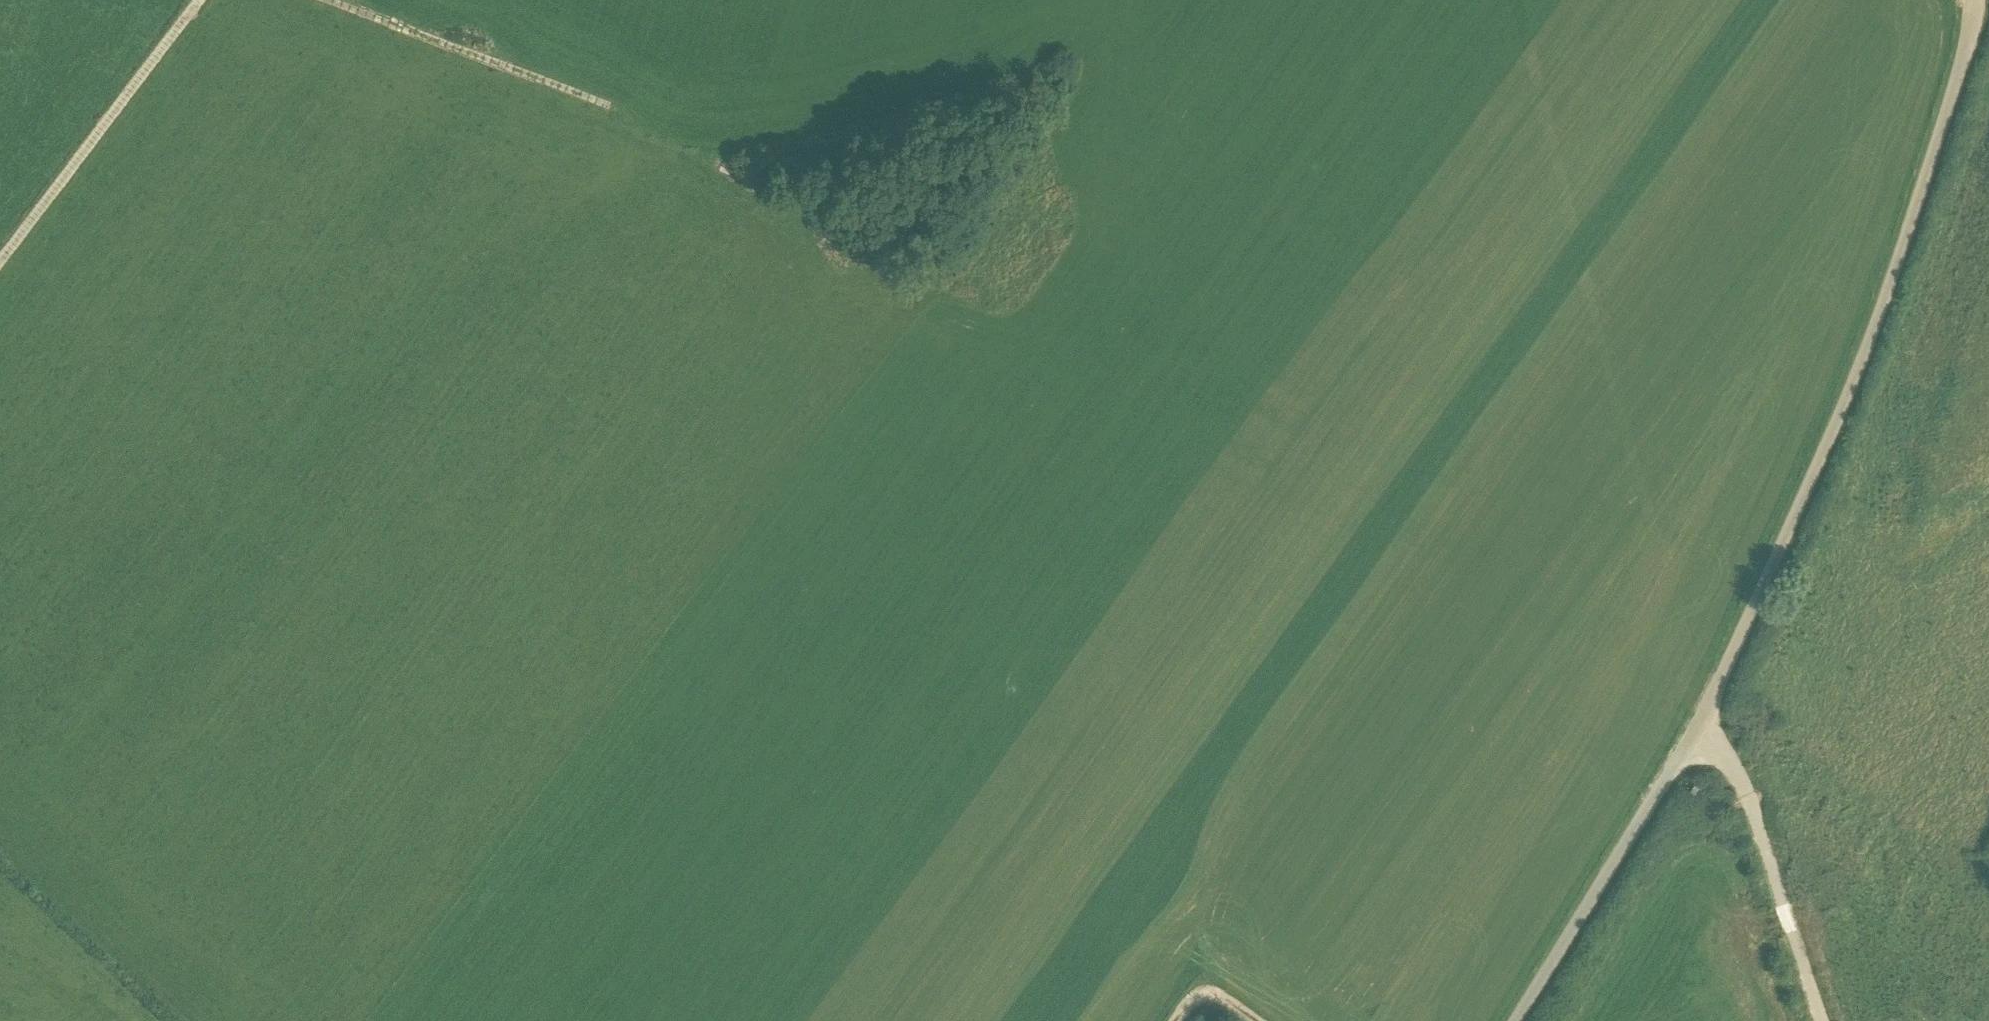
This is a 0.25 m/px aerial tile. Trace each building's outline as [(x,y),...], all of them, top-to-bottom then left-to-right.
[(1695,784),(1691,790),(1696,793),(1699,787),(1695,784)]
